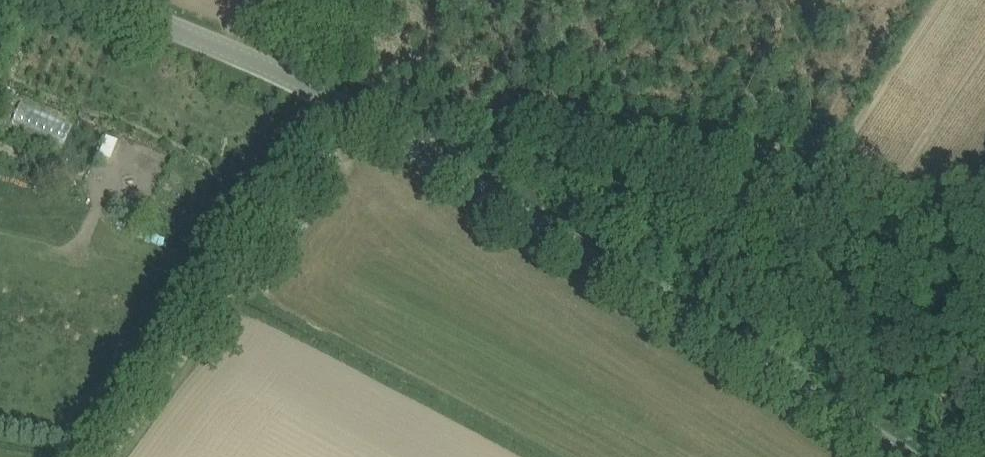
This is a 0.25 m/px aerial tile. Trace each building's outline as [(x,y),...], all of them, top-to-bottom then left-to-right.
[(9,119),(64,143),(73,121),(18,97),(9,119)]
